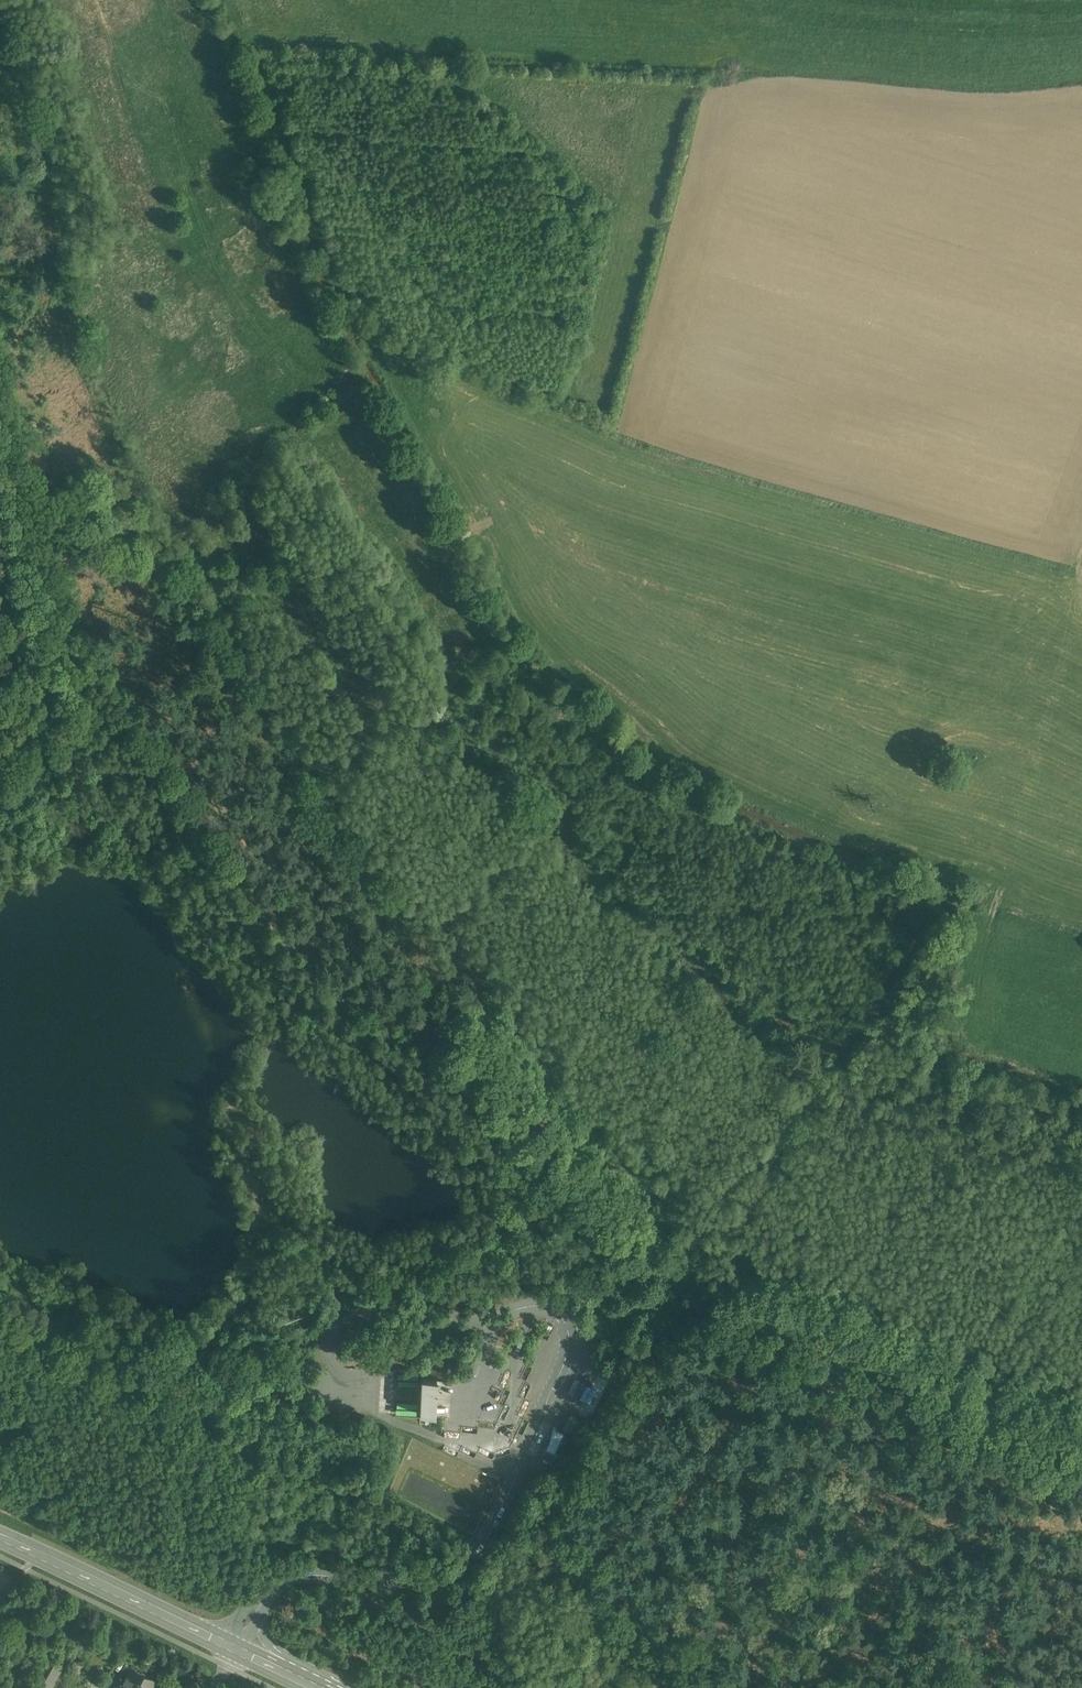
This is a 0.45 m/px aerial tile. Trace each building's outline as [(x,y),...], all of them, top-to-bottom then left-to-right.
[(436,1379),(421,1378),(419,1413),(435,1414),(436,1379)] [(576,1380),(570,1395),(595,1405),(601,1390),(576,1380)] [(577,1421),(572,1418),(566,1430),(571,1433),(577,1421)] [(566,1433),(554,1428),(550,1441),(546,1449),(555,1454),(566,1433)] [(555,1454),(546,1449),(543,1455),(555,1461),(558,1455),(555,1454)] [(46,1634),(57,1640),(60,1635),(49,1629),(46,1634)] [(104,1650),(111,1654),(118,1642),(111,1638),(104,1650)] [(131,1667),(122,1683),(131,1687),(150,1687),(155,1679),(131,1667)] [(37,1671),(31,1682),(42,1687),(50,1687),(54,1680),(37,1671)]
